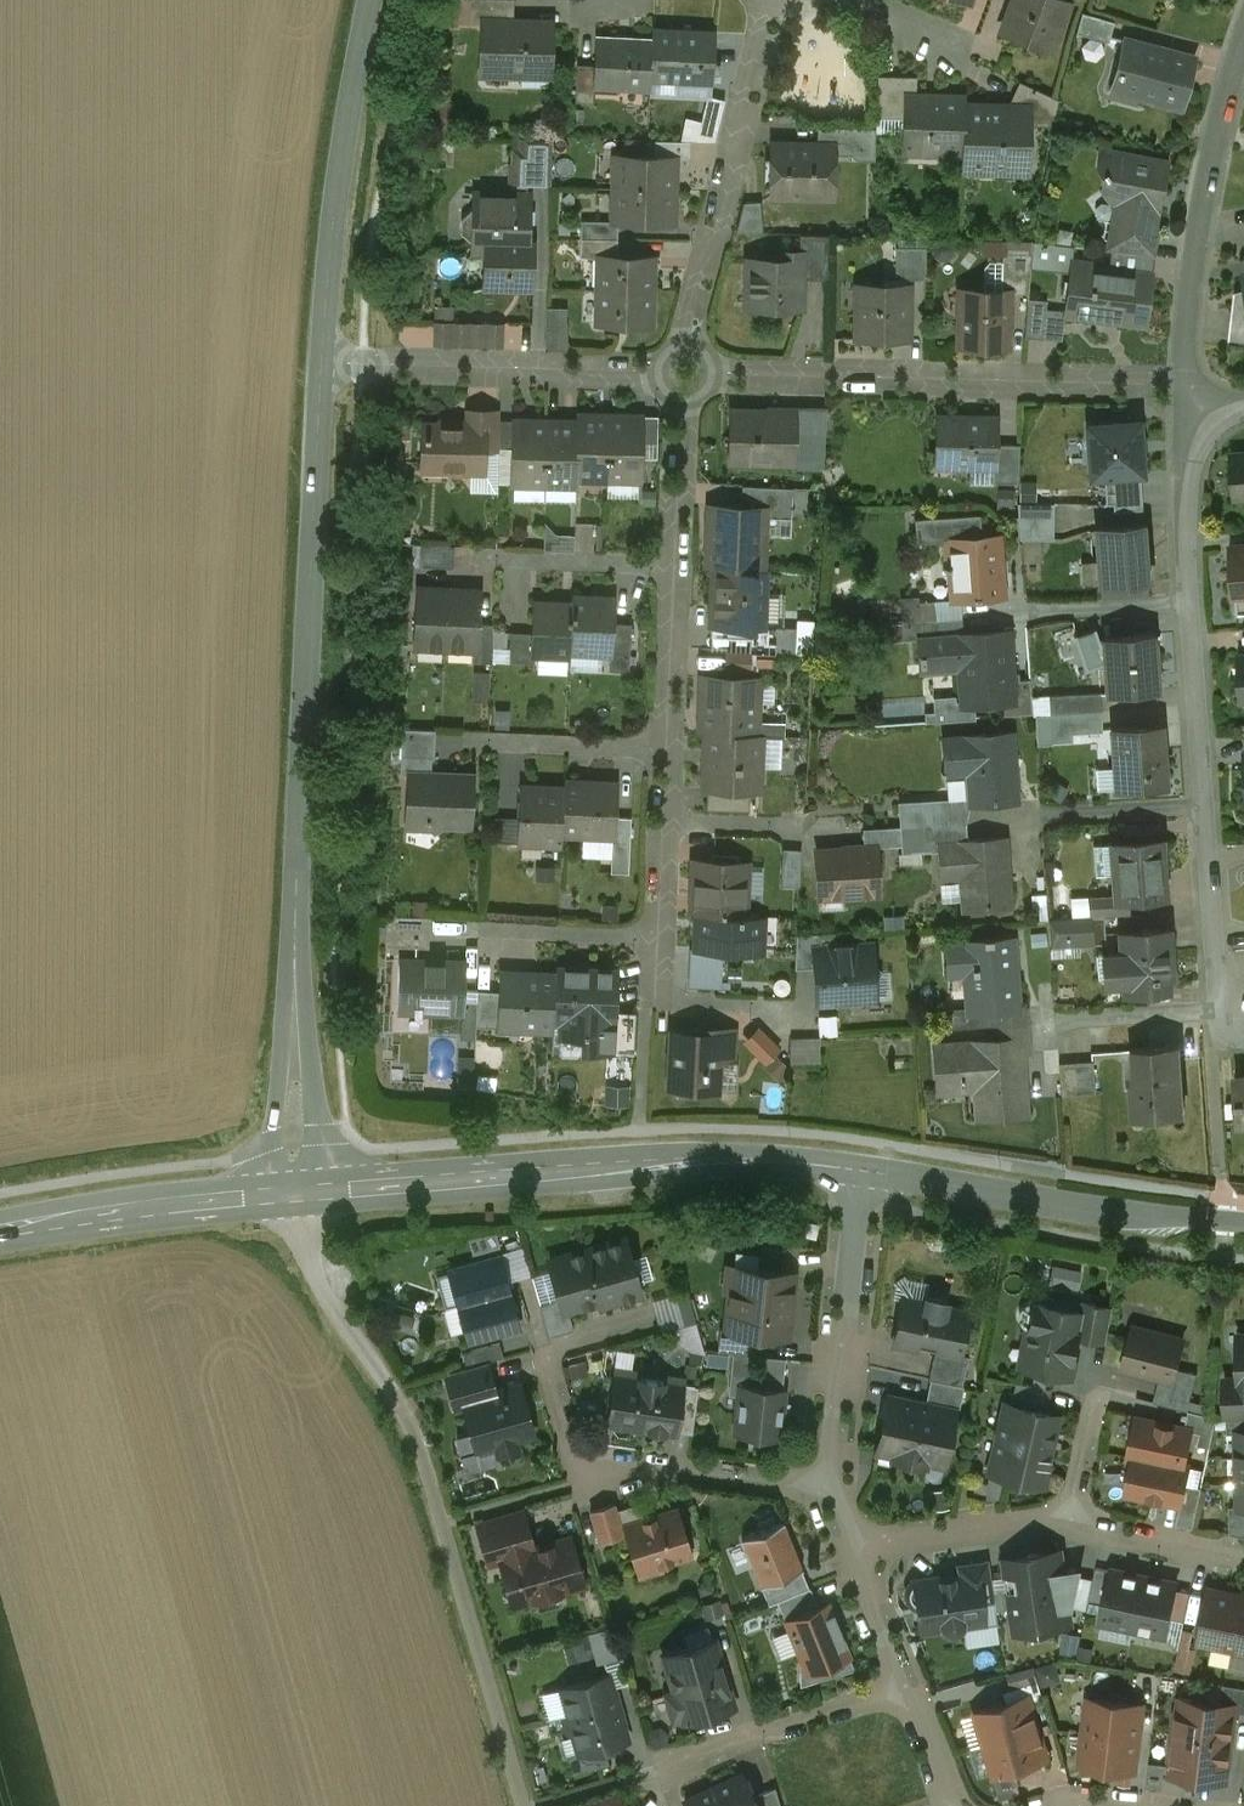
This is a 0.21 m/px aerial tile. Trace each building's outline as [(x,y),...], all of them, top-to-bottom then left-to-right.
[(470,23),(489,23),(489,21),(513,22),(514,0),(471,0),(470,23)] [(1060,0),(1013,0),(1014,2),(1003,31),(1050,49),(1067,3),(1060,0)] [(1114,22),(1082,13),(1077,32),(1109,41),(1114,22)] [(513,22),(489,21),(489,23),(487,67),(548,68),(548,74),(549,74),(550,68),(552,23),(513,22)] [(715,32),(653,29),(653,39),(651,79),(712,82),(715,32)] [(653,39),(597,36),(595,66),(594,88),(650,90),(651,79),(653,39)] [(1195,58),(1125,39),(1112,89),(1181,107),(1195,58)] [(595,66),(578,65),(576,101),(594,102),(594,88),(595,66)] [(917,76),(879,76),(878,112),(906,113),(907,96),(916,96),(917,76)] [(1059,100),(1020,81),(1011,100),(1011,107),(1028,108),(1028,124),(1053,125),(1059,100)] [(708,96),(697,140),(715,141),(725,100),(708,96)] [(916,96),(907,96),(906,113),(905,149),(963,151),(965,106),(965,98),(916,96)] [(1011,107),(965,106),(963,151),(963,169),(1026,171),(1028,124),(1028,108),(1011,107)] [(876,129),(818,128),(817,146),(834,146),(833,155),(873,155),(873,160),(875,160),(876,129)] [(552,138),(524,138),(523,152),(516,152),(515,181),(551,182),(552,138)] [(690,141),(655,140),(655,157),(675,158),(676,156),(690,157),(690,141)] [(817,146),(773,145),(771,195),(832,197),(833,155),(834,146),(817,146)] [(1169,164),(1101,151),(1098,165),(1103,173),(1106,177),(1104,188),(1112,200),(1118,201),(1111,233),(1125,236),(1126,228),(1156,233),(1156,232),(1153,231),(1161,186),(1164,186),(1169,164)] [(655,157),(615,156),(615,158),(620,158),(619,189),(670,190),(671,159),(675,159),(675,158),(655,157)] [(670,190),(619,189),(618,220),(613,220),(613,221),(613,222),(618,222),(674,223),(674,221),(669,221),(670,190)] [(530,194),(474,193),(474,207),(461,218),(461,232),(472,242),(472,241),(487,242),(528,243),(529,243),(530,194)] [(743,200),(745,227),(763,225),(761,198),(743,200)] [(613,221),(581,220),(581,238),(618,239),(618,222),(613,222),(613,221)] [(1156,233),(1126,228),(1125,236),(1111,233),(1108,250),(1124,252),(1151,255),(1156,233)] [(800,251),(779,251),(779,259),(750,259),(749,280),(754,285),(754,307),(800,308),(800,290),(805,286),(802,282),(806,278),(828,279),(827,279),(828,236),(829,235),(800,234),(800,251)] [(926,238),(884,237),(883,247),(896,247),(926,247),(926,238)] [(618,239),(581,238),(580,257),(599,257),(599,255),(618,256),(618,239)] [(1074,246),(1033,241),(1032,254),(1031,266),(1071,272),(1071,268),(1074,246)] [(528,243),(487,242),(485,287),(531,289),(532,243),(529,243),(528,243)] [(926,247),(896,247),(895,279),(925,279),(926,247)] [(1151,255),(1124,252),(1122,266),(1130,267),(1129,272),(1151,275),(1154,256),(1151,255)] [(1032,254),(1002,253),(1002,290),(1009,291),(1009,293),(1028,293),(1031,266),(1032,254)] [(618,256),(599,255),(599,257),(599,290),(653,291),(653,257),(618,256)] [(1129,272),(1094,268),(1094,262),(1093,262),(1092,271),(1071,268),(1071,272),(1065,313),(1145,323),(1151,275),(1129,272)] [(908,285),(859,285),(858,337),(908,338),(908,285)] [(1002,290),(962,289),(961,346),(1005,347),(1005,333),(1008,333),(1009,293),(1009,291),(1002,290)] [(653,291),(599,290),(598,323),(652,325),(653,291)] [(1047,300),(1028,299),(1025,337),(1044,339),(1047,300)] [(568,345),(567,304),(547,304),(547,345),(568,345)] [(1233,308),(1229,345),(1243,346),(1243,305),(1233,308)] [(503,324),(436,322),(436,344),(502,345),(503,324)] [(777,412),(766,412),(766,411),(732,410),(730,461),(732,461),(732,456),(793,457),(793,451),(824,451),(826,420),(783,419),(777,412)] [(500,412),(469,411),(469,426),(485,427),(485,452),(499,453),(500,412)] [(609,417),(578,417),(578,414),(577,414),(577,424),(578,424),(576,483),(576,490),(577,490),(577,475),(607,476),(607,491),(607,490),(609,417)] [(640,418),(609,417),(607,490),(608,491),(608,476),(638,477),(638,479),(640,479),(641,416),(640,416),(640,418)] [(996,417),(937,416),(936,453),(951,454),(951,465),(994,466),(995,466),(996,439),(996,417)] [(1086,421),(1089,479),(1147,476),(1144,417),(1086,421)] [(462,426),(457,430),(447,429),(438,420),(433,425),(423,425),(422,468),(449,469),(452,472),(459,473),(463,469),(484,470),(485,452),(485,427),(469,426),(462,426)] [(577,424),(516,422),(516,420),(515,420),(513,483),(514,483),(514,481),(545,482),(544,496),(545,496),(546,482),(576,483),(578,424),(577,424)] [(1020,440),(996,439),(995,466),(994,466),(993,482),(1018,483),(1020,440)] [(1232,454),(1235,498),(1243,497),(1243,453),(1232,454)] [(793,488),(743,485),(742,507),(765,508),(764,516),(791,517),(793,488)] [(1054,503),(1017,503),(1020,539),(1053,540),(1054,503)] [(742,507),(711,506),(708,566),(715,567),(762,568),(764,516),(765,508),(742,507)] [(980,514),(914,518),(916,542),(943,540),(944,565),(943,565),(943,569),(950,568),(952,600),(961,600),(1003,597),(999,535),(982,536),(980,514)] [(1146,524),(1096,527),(1101,586),(1150,582),(1146,524)] [(576,547),(576,533),(547,532),(546,546),(576,547)] [(454,546),(421,544),(420,566),(453,568),(454,546)] [(1230,548),(1234,597),(1236,597),(1243,597),(1243,547),(1230,548)] [(762,568),(715,567),(712,625),(752,627),(750,651),(796,653),(798,627),(762,625),(765,569),(762,568)] [(480,591),(419,588),(415,646),(475,649),(476,649),(478,623),(480,591)] [(613,598),(572,596),(571,603),(572,604),(570,651),(571,651),(611,653),(612,622),(613,598)] [(952,600),(919,601),(921,620),(962,618),(961,600),(952,600)] [(571,603),(536,602),(534,632),(533,654),(535,654),(571,655),(571,651),(570,651),(572,604),(571,603)] [(962,618),(921,620),(922,637),(963,634),(962,618)] [(632,623),(612,622),(611,653),(630,654),(632,623)] [(493,624),(478,623),(476,649),(475,649),(474,662),(492,663),(493,624)] [(534,632),(511,631),(510,662),(535,663),(535,654),(533,654),(534,632)] [(922,637),(921,637),(922,654),(920,654),(921,664),(923,663),(923,669),(960,667),(963,705),(1013,701),(1010,669),(1008,669),(1005,633),(1008,633),(1007,631),(963,634),(922,637)] [(1154,634),(1103,638),(1107,694),(1158,690),(1154,634)] [(758,679),(703,677),(700,731),(708,731),(756,734),(757,714),(754,714),(755,680),(758,680),(758,679)] [(1101,692),(1049,695),(1050,714),(1102,711),(1101,692)] [(1102,711),(1050,714),(1051,734),(1052,742),(1073,741),(1072,733),(1103,731),(1102,711)] [(1050,714),(1036,715),(1037,735),(1051,734),(1050,714)] [(1161,724),(1112,727),(1116,789),(1165,785),(1161,724)] [(472,775),(431,773),(432,758),(434,759),(436,729),(403,728),(401,773),(409,774),(407,828),(410,829),(410,817),(424,817),(424,822),(425,822),(435,833),(445,824),(470,825),(472,775)] [(756,734),(708,731),(705,788),(708,788),(750,790),(760,790),(761,734),(756,734)] [(1012,732),(942,737),(945,770),(941,770),(942,778),(948,778),(946,763),(967,761),(970,805),(1018,801),(1012,732)] [(616,783),(564,781),(564,788),(562,833),(612,835),(613,835),(614,816),(616,783)] [(564,788),(522,787),(520,841),(562,843),(562,833),(564,788)] [(750,790),(708,788),(707,809),(749,811),(750,790)] [(924,800),(899,802),(901,826),(926,825),(924,805),(924,800)] [(924,805),(926,825),(965,822),(964,803),(924,805)] [(631,817),(614,816),(613,835),(612,835),(611,871),(628,872),(631,817)] [(926,825),(901,826),(902,845),(902,852),(939,849),(938,842),(966,839),(965,822),(926,825)] [(901,826),(887,827),(889,846),(902,845),(901,826)] [(966,839),(938,842),(939,849),(940,868),(961,867),(964,909),(1011,906),(1006,836),(966,839)] [(1162,839),(1111,843),(1111,844),(1111,845),(1118,844),(1119,866),(1113,866),(1113,873),(1115,899),(1166,895),(1162,839)] [(1111,844),(1094,845),(1096,874),(1113,873),(1113,866),(1119,866),(1118,844),(1111,845),(1111,844)] [(784,846),(784,882),(802,882),(802,846),(784,846)] [(877,847),(816,850),(819,896),(880,893),(877,847)] [(746,863),(695,861),(693,913),(699,914),(699,913),(744,915),(746,863)] [(1102,896),(1047,899),(1048,919),(1097,916),(1103,916),(1102,896)] [(744,915),(699,913),(699,914),(699,915),(701,915),(700,946),(697,946),(697,948),(760,951),(760,949),(758,949),(759,918),(762,918),(762,916),(744,915)] [(430,916),(386,915),(385,946),(429,947),(430,916)] [(1097,916),(1048,919),(1050,939),(1099,936),(1097,916)] [(1169,928),(1120,931),(1122,953),(1102,955),(1104,983),(1124,981),(1125,993),(1173,989),(1169,928)] [(835,932),(797,934),(795,969),(816,967),(815,948),(836,947),(835,932)] [(1013,936),(986,938),(986,940),(963,941),(964,943),(947,944),(949,973),(971,972),(972,989),(967,990),(969,1012),(988,1011),(1019,1009),(1019,1007),(1013,936)] [(836,947),(815,948),(816,967),(819,1002),(875,998),(873,981),(882,971),(872,962),(871,945),(836,947)] [(717,956),(689,955),(688,979),(716,980),(717,956)] [(463,961),(407,959),(405,1011),(415,1011),(414,1015),(420,1016),(421,1011),(461,1013),(463,961)] [(617,971),(556,968),(556,975),(554,1020),(561,1020),(560,1035),(584,1035),(584,1039),(612,1040),(613,1022),(614,1022),(615,1012),(617,971)] [(556,975),(503,973),(502,991),(500,1027),(553,1029),(554,1020),(556,975)] [(502,991),(477,990),(475,1025),(500,1027),(502,991)] [(1019,1009),(988,1011),(989,1025),(1026,1023),(1025,1007),(1019,1007),(1019,1009)] [(635,1012),(615,1012),(614,1022),(613,1022),(612,1040),(611,1050),(634,1051),(635,1012)] [(782,1075),(792,1063),(778,1051),(784,1044),(758,1022),(742,1041),(782,1075)] [(1026,1023),(989,1025),(991,1040),(999,1040),(1000,1054),(1022,1052),(1028,1052),(1026,1023)] [(736,1031),(713,1029),(712,1036),(720,1037),(719,1058),(734,1059),(736,1031)] [(712,1036),(696,1035),(696,1033),(672,1031),(669,1087),(717,1090),(719,1058),(720,1037),(712,1036)] [(1022,1052),(1000,1054),(999,1040),(991,1040),(936,1044),(938,1081),(975,1078),(978,1115),(1026,1111),(1022,1052)] [(1179,1045),(1130,1049),(1135,1117),(1184,1113),(1179,1045)] [(1093,1061),(1059,1063),(1062,1094),(1095,1092),(1093,1061)] [(1235,1080),(1239,1122),(1243,1122),(1243,1079),(1235,1080)] [(625,1239),(550,1260),(561,1299),(564,1312),(569,1311),(597,1303),(598,1306),(640,1294),(637,1283),(653,1278),(647,1255),(630,1260),(625,1239)] [(460,1307),(509,1293),(499,1258),(450,1271),(460,1307)] [(1080,1288),(1083,1265),(1051,1262),(1049,1285),(1080,1288)] [(794,1273),(733,1266),(726,1273),(724,1286),(730,1294),(727,1328),(723,1328),(723,1330),(763,1334),(788,1336),(794,1273)] [(662,1324),(673,1321),(681,1350),(705,1343),(690,1287),(655,1296),(662,1324)] [(509,1293),(460,1307),(469,1340),(518,1327),(509,1293)] [(948,1301),(926,1296),(924,1303),(903,1299),(894,1342),(935,1350),(959,1355),(960,1353),(968,1312),(947,1307),(948,1301)] [(569,1311),(564,1312),(561,1299),(540,1305),(549,1336),(574,1329),(569,1311)] [(1071,1305),(1048,1301),(1048,1306),(1031,1302),(1027,1304),(1022,1307),(1020,1311),(1019,1316),(1020,1321),(1022,1325),(1026,1328),(1035,1330),(1027,1366),(1073,1376),(1081,1336),(1085,1313),(1084,1313),(1070,1310),(1071,1305)] [(1114,1308),(1086,1303),(1084,1313),(1085,1313),(1081,1336),(1108,1341),(1114,1308)] [(763,1334),(723,1330),(723,1328),(720,1328),(718,1351),(733,1352),(753,1355),(761,1355),(763,1334)] [(1184,1339),(1150,1330),(1148,1338),(1132,1334),(1124,1368),(1161,1377),(1173,1381),(1177,1368),(1184,1339)] [(500,1343),(462,1353),(466,1367),(488,1361),(504,1356),(500,1343)] [(959,1355),(935,1350),(929,1378),(931,1379),(962,1385),(968,1355),(960,1353),(959,1355)] [(765,1351),(761,1377),(784,1381),(788,1355),(765,1351)] [(753,1355),(733,1352),(731,1372),(751,1374),(753,1355)] [(466,1367),(446,1373),(456,1410),(466,1407),(464,1400),(496,1391),(488,1361),(466,1367)] [(1198,1373),(1177,1368),(1173,1381),(1161,1377),(1155,1401),(1188,1410),(1191,1401),(1198,1373)] [(683,1384),(616,1375),(609,1423),(676,1433),(676,1431),(683,1384)] [(1241,1386),(1241,1378),(1226,1379),(1227,1416),(1243,1416),(1243,1386),(1241,1386)] [(962,1385),(931,1379),(926,1404),(954,1410),(954,1411),(959,1412),(964,1386),(962,1385)] [(1027,1384),(1016,1382),(1013,1396),(1024,1398),(1027,1384)] [(785,1388),(740,1383),(735,1433),(760,1436),(759,1442),(786,1445),(789,1413),(783,1413),(785,1388)] [(496,1391),(464,1400),(466,1407),(478,1450),(495,1445),(498,1454),(519,1448),(516,1439),(533,1434),(519,1384),(496,1391)] [(699,1387),(683,1384),(676,1431),(692,1433),(699,1387)] [(1054,1390),(1027,1384),(1024,1398),(1051,1404),(1054,1390)] [(926,1404),(918,1402),(918,1403),(894,1398),(892,1409),(886,1408),(878,1450),(894,1453),(893,1457),(926,1464),(926,1460),(943,1464),(954,1411),(954,1410),(926,1404)] [(1211,1405),(1191,1401),(1188,1410),(1211,1416),(1211,1405)] [(997,1440),(1052,1450),(1060,1417),(1005,1404),(997,1440)] [(1164,1424),(1137,1419),(1129,1456),(1134,1457),(1183,1465),(1186,1451),(1188,1451),(1192,1430),(1174,1426),(1174,1425),(1164,1424)] [(1052,1450),(997,1440),(990,1471),(1004,1474),(1045,1483),(1052,1450)] [(1183,1465),(1134,1457),(1127,1492),(1154,1498),(1163,1500),(1182,1503),(1186,1482),(1184,1482),(1188,1466),(1183,1465)] [(1004,1474),(990,1471),(988,1483),(985,1497),(998,1500),(1004,1474)] [(988,1483),(976,1480),(973,1494),(985,1497),(988,1483)] [(639,1502),(616,1509),(623,1534),(628,1532),(626,1525),(644,1519),(639,1502)] [(614,1503),(591,1510),(600,1541),(623,1534),(616,1509),(614,1503)] [(1239,1507),(1239,1505),(1230,1505),(1231,1533),(1243,1536),(1243,1506),(1239,1507)] [(644,1519),(626,1525),(628,1532),(638,1563),(652,1559),(659,1563),(690,1554),(676,1509),(644,1519)] [(522,1513),(480,1525),(490,1561),(502,1558),(501,1556),(532,1547),(522,1513)] [(784,1520),(742,1537),(761,1585),(802,1568),(803,1567),(797,1551),(792,1553),(791,1552),(794,1545),(793,1543),(786,1540),(786,1538),(790,1536),(784,1520)] [(532,1547),(501,1556),(502,1558),(515,1602),(582,1583),(569,1537),(532,1547)] [(1069,1606),(1067,1589),(1064,1571),(1061,1551),(1031,1555),(1004,1559),(1009,1599),(1014,1631),(1072,1622),(1069,1606)] [(989,1560),(957,1565),(958,1575),(976,1572),(980,1603),(995,1601),(989,1560)] [(802,1568),(761,1585),(769,1603),(778,1600),(809,1587),(802,1568)] [(1082,1568),(1064,1571),(1067,1589),(1069,1606),(1074,1606),(1082,1568)] [(1090,1601),(1105,1604),(1112,1571),(1097,1568),(1090,1601)] [(1101,1621),(1134,1628),(1146,1576),(1113,1569),(1112,1571),(1105,1604),(1101,1621)] [(915,1604),(919,1606),(923,1629),(942,1626),(943,1628),(943,1627),(948,1631),(954,1631),(959,1629),(963,1624),(964,1623),(983,1620),(980,1603),(976,1572),(958,1575),(916,1581),(912,1584),(910,1587),(909,1592),(909,1597),(912,1601),(915,1604)] [(1179,1582),(1146,1576),(1134,1628),(1168,1635),(1179,1582)] [(809,1587),(778,1600),(785,1618),(818,1605),(811,1586),(809,1587)] [(1211,1589),(1200,1640),(1243,1650),(1243,1595),(1211,1589)] [(855,1668),(827,1601),(818,1605),(785,1618),(799,1653),(800,1684),(855,1668)] [(614,1623),(573,1630),(579,1660),(619,1652),(614,1623)] [(674,1691),(726,1676),(715,1639),(664,1654),(674,1691)] [(608,1674),(561,1687),(571,1720),(618,1707),(608,1674)] [(726,1676),(674,1691),(667,1693),(675,1720),(682,1718),(683,1721),(734,1706),(726,1676)] [(1224,1684),(1222,1700),(1223,1700),(1227,1705),(1234,1706),(1234,1711),(1243,1712),(1243,1687),(1224,1684)] [(1013,1701),(977,1712),(986,1742),(1039,1727),(1030,1696),(1013,1701)] [(1142,1704),(1091,1698),(1087,1731),(1138,1737),(1142,1704)] [(1222,1700),(1212,1699),(1206,1703),(1181,1700),(1180,1712),(1176,1715),(1175,1723),(1178,1726),(1178,1733),(1231,1739),(1234,1711),(1234,1706),(1227,1705),(1223,1700),(1222,1700)] [(618,1707),(571,1720),(580,1753),(627,1740),(618,1707)] [(1039,1727),(986,1742),(995,1773),(1016,1766),(1048,1757),(1045,1747),(1039,1727)] [(1138,1737),(1087,1731),(1083,1764),(1134,1770),(1138,1737)] [(1231,1739),(1178,1733),(1176,1747),(1172,1750),(1172,1757),(1174,1761),(1173,1772),(1226,1778),(1231,1739)] [(995,1773),(982,1776),(987,1793),(1021,1783),(1016,1766),(995,1773)] [(721,1805),(757,1805),(753,1796),(743,1774),(714,1788),(721,1805)] [(753,1796),(757,1805),(781,1805),(776,1786),(753,1796)] [(714,1788),(685,1801),(688,1805),(721,1805),(714,1788)] [(583,1805),(584,1805),(623,1805),(620,1794),(583,1805)]
